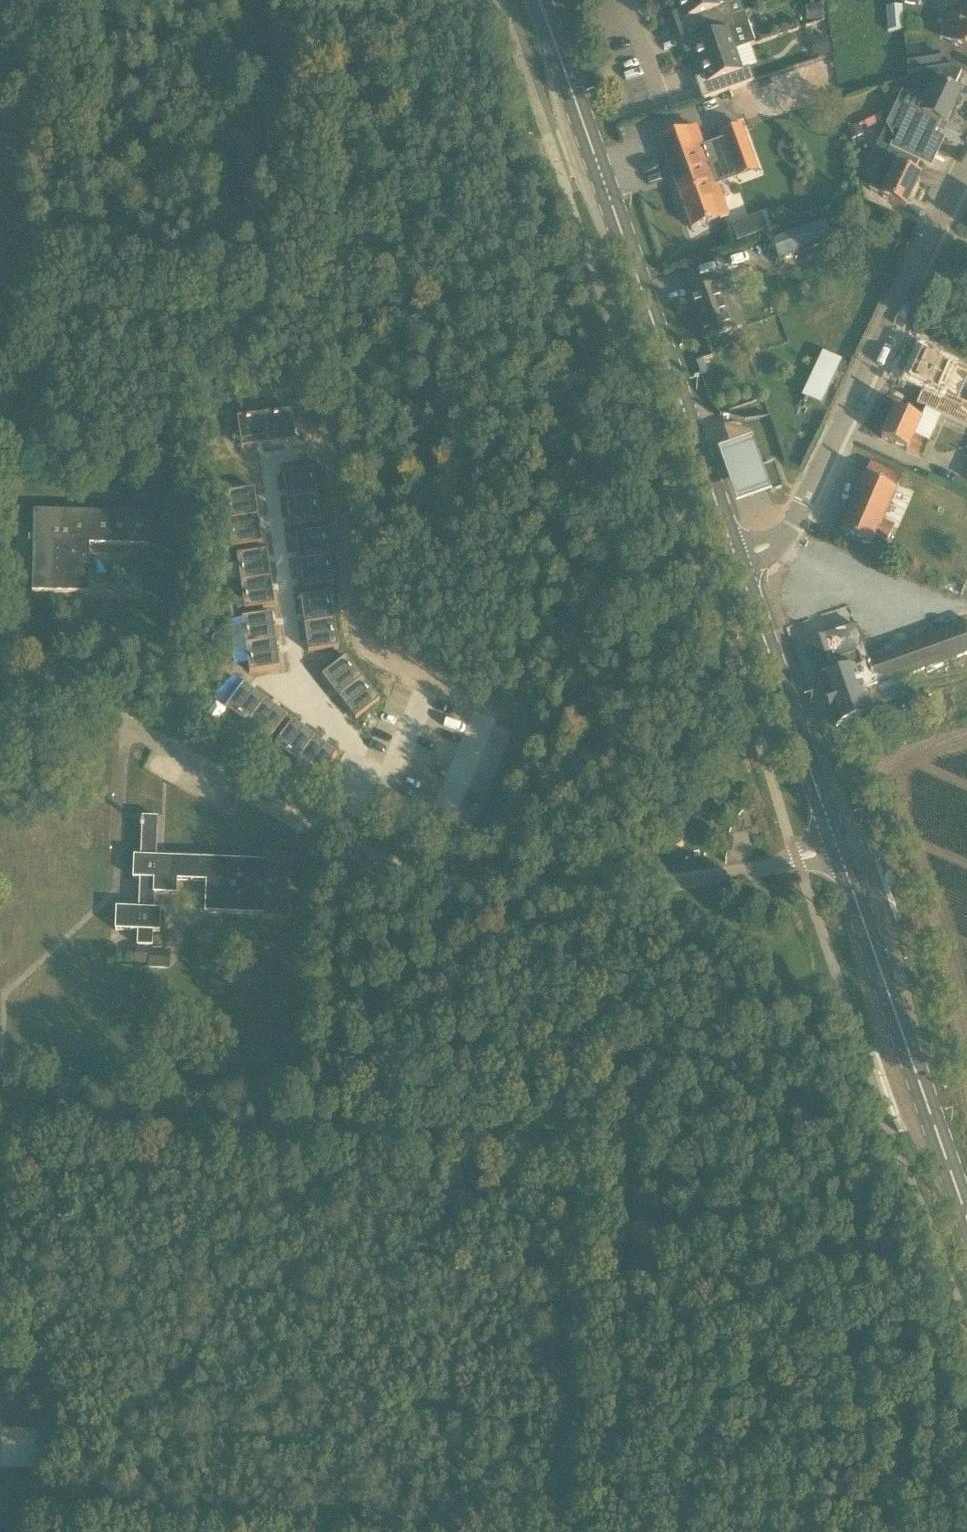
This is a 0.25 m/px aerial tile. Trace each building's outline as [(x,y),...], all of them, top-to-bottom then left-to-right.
[(730,18),(726,5),(739,0),(680,0),(677,1),(682,13),(673,16),(680,36),(730,18)] [(957,1),(939,39),(966,52),(966,5),(957,1)] [(700,65),(735,52),(755,45),(744,14),(730,18),(680,36),(686,55),(695,52),(700,65)] [(742,72),(735,52),(700,65),(704,77),(695,80),(702,100),(754,82),(750,70),(742,72)] [(939,53),(920,56),(914,57),(915,70),(941,66),(939,53)] [(928,149),(940,124),(945,127),(959,97),(952,93),(962,72),(952,67),(923,72),(912,95),(910,99),(900,94),(884,128),(893,142),(897,135),(928,149)] [(756,161),(742,125),(719,133),(732,169),(756,161)] [(859,126),(849,130),(852,141),(863,135),(859,126)] [(691,230),(719,220),(728,217),(696,128),(659,141),(691,230)] [(890,149),(919,163),(926,149),(928,150),(929,149),(928,149),(897,135),(893,142),(890,149)] [(913,176),(919,163),(890,149),(882,165),(870,191),(881,197),(881,198),(905,209),(920,179),(913,176)] [(730,225),(737,243),(768,232),(762,215),(730,225)] [(824,225),(771,243),(777,261),(830,243),(824,225)] [(705,341),(732,331),(728,318),(740,314),(737,305),(729,282),(689,296),(705,341)] [(958,388),(964,375),(948,368),(949,367),(921,354),(909,380),(938,394),(943,381),(958,388)] [(820,363),(808,390),(816,394),(812,402),(821,406),(842,362),(833,358),(829,367),(820,363)] [(924,456),(929,444),(914,437),(921,421),(895,410),(881,440),(905,451),(906,448),(924,456)] [(299,443),(247,448),(250,477),(302,472),(299,443)] [(773,499),(753,444),(718,455),(738,510),(773,499)] [(887,545),(895,527),(884,522),(902,479),(870,465),(840,534),(871,547),(875,540),(887,545)] [(771,492),(781,488),(773,466),(763,469),(771,492)] [(320,478),(291,482),(296,533),(326,530),(320,478)] [(268,486),(240,489),(245,540),(274,537),(268,486)] [(90,545),(125,546),(149,546),(150,514),(126,514),(62,512),(34,512),(33,593),(52,593),(89,594),(90,545)] [(333,540),(305,543),(310,594),(339,591),(333,540)] [(279,560),(250,563),(255,615),(284,611),(279,560)] [(338,600),(309,603),(314,655),(344,651),(338,600)] [(283,621),(255,625),(260,676),(289,673),(283,621)] [(961,626),(867,660),(864,651),(837,660),(830,641),(809,648),(820,680),(819,680),(836,728),(869,717),(875,734),(893,727),(886,711),(878,686),(966,653),(966,633),(964,634),(961,626)] [(351,662),(322,665),(327,717),(356,714),(351,662)] [(238,678),(224,705),(270,731),(284,706),(238,678)] [(387,702),(372,739),(390,747),(405,710),(387,703),(387,702)] [(291,714),(276,740),(322,766),(336,739),(291,714)] [(156,858),(158,819),(143,818),(142,824),(141,824),(140,827),(143,828),(141,858),(134,857),(133,879),(140,880),(139,910),(116,909),(115,931),(138,932),(138,946),(152,947),(152,945),(152,932),(160,933),(161,910),(154,910),(154,894),(176,895),(178,881),(206,882),(205,914),(264,916),(264,920),(263,920),(263,921),(289,922),(289,921),(288,921),(290,859),(291,859),(291,858),(266,857),(266,858),(267,858),(266,862),(156,858)] [(149,969),(170,970),(171,951),(166,951),(166,945),(153,944),(153,951),(150,951),(149,969)] [(135,948),(135,965),(148,965),(148,948),(135,948)] [(2,1427),(2,1468),(21,1468),(42,1468),(42,1428),(26,1428),(2,1427)]
